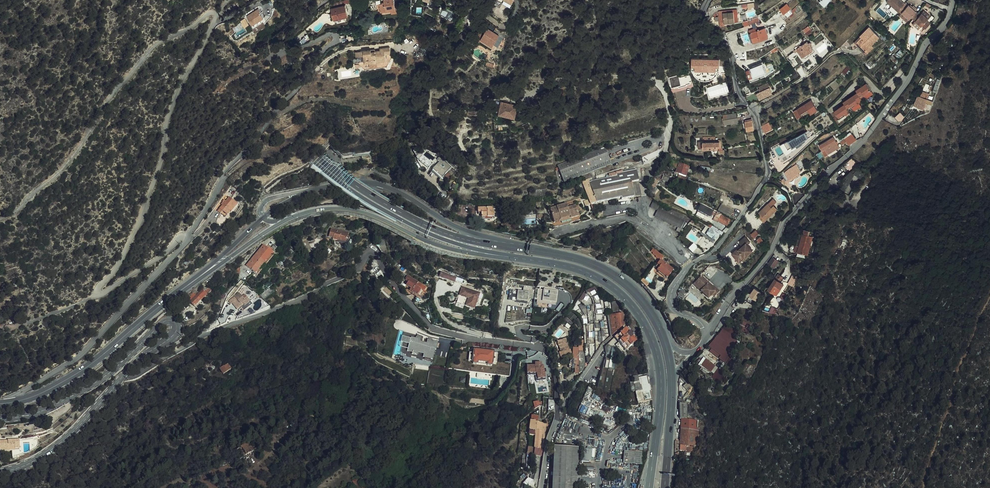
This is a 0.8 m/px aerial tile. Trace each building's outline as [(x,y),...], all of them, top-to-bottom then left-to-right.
[(346,0),(345,0),(331,4),(336,19),(350,15),(346,0)] [(374,6),(374,10),(383,10),(384,14),(394,13),(401,13),(401,6),(398,6),(397,0),(392,0),(392,1),(388,1),(388,5),(374,6)] [(909,19),(910,18),(914,13),(916,11),(908,5),(907,6),(901,0),(887,0),(886,1),(898,11),(898,10),(904,15),(909,19)] [(795,7),(785,13),(788,18),(797,12),(795,7)] [(265,19),(260,10),(248,17),(253,26),(265,19)] [(741,19),(739,12),(725,15),(728,26),(729,26),(729,29),(733,28),(733,25),(739,24),(746,22),(745,18),(741,19)] [(919,17),(914,13),(910,18),(914,21),(919,17)] [(927,19),(921,14),(919,17),(914,21),(921,27),(921,26),(925,29),(930,24),(926,20),(927,19)] [(759,17),(749,21),(750,26),(761,21),(759,17)] [(255,27),(257,31),(266,27),(264,22),(255,27)] [(759,29),(759,26),(752,30),(756,42),(771,36),(768,26),(759,29)] [(810,26),(804,28),(806,34),(812,32),(810,26)] [(859,42),(868,50),(874,43),(881,35),(871,26),(863,34),(865,35),(863,37),(859,42)] [(498,37),(486,29),(480,40),(491,47),(498,37)] [(875,45),(874,43),(868,50),(859,42),(863,37),(862,36),(856,42),(868,53),(875,45)] [(809,41),(803,46),(804,48),(802,49),(808,57),(816,51),(811,43),(809,41)] [(382,52),(377,53),(373,53),(373,51),(363,52),(363,57),(366,57),(366,64),(372,63),(372,64),(379,64),(379,63),(388,62),(387,56),(392,55),(392,49),(382,50),(382,52)] [(691,57),(691,58),(691,65),(694,65),(694,67),(697,67),(716,67),(716,65),(719,65),(719,57),(695,57),(691,57)] [(764,66),(755,69),(758,76),(766,72),(764,66)] [(855,89),(857,91),(861,97),(864,94),(871,90),(865,82),(855,89)] [(771,92),(769,88),(768,85),(767,83),(759,87),(760,89),(759,90),(762,96),(771,92)] [(847,99),(852,104),(853,107),(859,102),(862,99),(861,97),(857,91),(847,99)] [(928,99),(922,97),(919,103),(926,106),(928,99)] [(815,110),(816,110),(822,106),(818,99),(804,108),(807,113),(813,109),(815,110)] [(843,102),(845,104),(847,107),(852,104),(847,99),(843,102)] [(505,104),(506,104),(499,102),(498,112),(499,112),(499,113),(507,115),(512,116),(512,114),(514,115),(515,105),(509,104),(509,105),(505,104)] [(847,107),(845,104),(835,111),(841,118),(850,111),(847,107)] [(900,122),(905,117),(900,112),(895,117),(900,122)] [(753,129),(751,120),(744,121),(746,130),(753,129)] [(776,130),(771,122),(762,127),(767,135),(776,130)] [(786,147),(790,153),(797,148),(799,151),(804,148),(804,147),(806,143),(806,142),(811,139),(808,133),(786,147)] [(854,135),(846,140),(849,143),(851,146),(858,141),(854,135)] [(828,150),(832,156),(840,150),(843,148),(836,138),(823,148),(826,152),(828,150)] [(647,156),(648,158),(649,161),(649,162),(659,157),(656,151),(647,156)] [(452,168),(440,157),(437,159),(440,162),(433,170),(442,178),(452,168)] [(676,169),(678,163),(679,160),(672,159),(670,167),(670,168),(676,169)] [(679,175),(686,177),(687,173),(688,169),(689,168),(679,165),(676,173),(679,175)] [(792,168),(786,176),(789,181),(790,183),(801,176),(802,175),(796,165),(792,168)] [(859,166),(841,178),(845,184),(840,187),(844,193),(867,178),(859,166)] [(621,199),(634,196),(631,182),(638,181),(639,181),(636,169),(623,172),(622,171),(618,172),(618,173),(612,174),(612,176),(610,176),(610,175),(607,175),(607,178),(594,180),(590,182),(590,181),(585,182),(586,187),(585,187),(589,199),(584,201),(586,206),(597,202),(621,197),(621,199)] [(802,178),(801,176),(790,183),(789,181),(787,183),(790,186),(802,178)] [(631,182),(634,196),(641,195),(638,181),(631,182)] [(773,198),(767,203),(771,206),(773,204),(776,202),(773,198)] [(221,215),(226,219),(235,206),(227,200),(224,204),(221,208),(216,214),(219,217),(220,217),(221,215)] [(661,205),(654,201),(651,208),(658,211),(661,205)] [(565,202),(548,208),(550,213),(553,221),(559,219),(560,219),(570,216),(569,215),(577,213),(576,210),(574,204),(566,206),(565,202)] [(722,203),(718,211),(730,217),(734,210),(722,203)] [(771,206),(767,203),(757,212),(760,214),(765,220),(774,211),(771,206)] [(678,229),(684,218),(661,205),(658,211),(655,217),(678,229)] [(710,218),(713,212),(701,206),(698,212),(710,218)] [(477,209),(477,213),(480,213),(480,221),(493,221),(493,213),(491,213),(491,209),(477,209)] [(678,229),(682,231),(688,221),(684,218),(678,229)] [(722,235),(723,236),(725,234),(713,226),(711,228),(722,235)] [(701,233),(715,242),(719,236),(706,227),(701,233)] [(332,239),(338,241),(345,242),(347,233),(330,229),(328,236),(332,237),(332,239)] [(796,246),(794,245),(792,252),(800,255),(805,238),(800,235),(796,246)] [(735,251),(742,259),(753,249),(748,243),(750,241),(745,236),(739,242),(742,245),(740,246),(740,247),(739,249),(738,248),(735,251)] [(273,252),(264,244),(247,265),(256,273),(273,252)] [(658,259),(660,257),(662,255),(655,249),(654,250),(652,249),(651,251),(653,252),(652,253),(655,256),(658,259)] [(740,261),(742,259),(735,251),(733,253),(740,261)] [(275,253),(273,252),(256,273),(258,275),(275,253)] [(777,263),(769,259),(765,266),(773,270),(777,263)] [(660,267),(658,269),(657,271),(665,277),(665,278),(667,280),(668,279),(667,278),(673,270),(660,260),(657,265),(660,267)] [(457,277),(442,271),(440,276),(455,282),(457,277)] [(412,288),(411,290),(416,294),(420,288),(418,287),(420,283),(407,274),(404,278),(407,280),(405,283),(410,286),(412,288)] [(708,284),(709,283),(702,275),(697,280),(701,284),(699,286),(703,289),(701,291),(709,298),(713,294),(715,296),(720,291),(713,285),(713,286),(711,288),(708,284)] [(212,284),(215,287),(222,280),(220,277),(212,284)] [(778,281),(776,280),(773,278),(763,292),(768,295),(771,298),(775,292),(772,289),(778,281)] [(194,306),(201,300),(212,289),(211,288),(210,288),(206,285),(190,302),(194,306)] [(523,292),(510,290),(510,299),(517,300),(516,302),(528,303),(528,299),(537,300),(537,302),(556,304),(557,291),(553,290),(554,288),(524,285),(523,292)] [(480,293),(463,287),(460,295),(457,303),(474,309),(480,293)] [(757,300),(762,291),(755,287),(749,295),(757,300)] [(596,290),(594,292),(601,299),(603,297),(596,290)] [(230,299),(235,308),(238,306),(239,307),(244,305),(245,306),(251,303),(248,298),(244,300),(242,297),(239,293),(230,299)] [(252,302),(257,298),(258,296),(256,294),(249,299),(252,302)] [(745,298),(742,304),(748,307),(751,301),(745,298)] [(201,300),(194,306),(197,309),(203,303),(201,300)] [(238,306),(235,308),(237,311),(242,308),(244,311),(252,306),(251,303),(245,306),(244,305),(239,307),(238,306)] [(582,308),(581,306),(577,308),(583,318),(586,316),(582,308)] [(611,330),(613,336),(616,332),(626,324),(622,314),(619,314),(618,311),(611,311),(613,315),(610,315),(614,329),(611,330)] [(743,322),(740,330),(747,333),(750,324),(743,322)] [(727,336),(729,332),(720,326),(710,341),(713,343),(707,352),(715,359),(713,361),(723,369),(729,363),(731,362),(734,353),(731,350),(733,347),(730,337),(727,336)] [(619,336),(618,335),(615,337),(617,340),(619,342),(625,350),(629,347),(631,345),(635,342),(632,338),(634,337),(630,333),(628,334),(625,330),(619,336)] [(424,357),(434,359),(435,349),(436,349),(437,340),(427,339),(426,344),(421,343),(421,337),(417,336),(416,341),(410,340),(408,353),(413,354),(413,356),(414,356),(414,355),(419,356),(419,353),(425,353),(424,357)] [(558,342),(561,352),(562,352),(563,352),(565,358),(573,355),(566,339),(558,342)] [(619,342),(617,344),(615,345),(622,353),(625,350),(619,342)] [(494,351),(474,349),(473,352),(470,352),(469,360),(473,360),(472,363),(478,364),(478,361),(487,363),(487,365),(492,366),(493,363),(496,363),(497,356),(494,355),(494,351)] [(421,359),(434,361),(434,359),(424,357),(425,353),(419,353),(419,356),(414,355),(414,356),(413,356),(413,354),(408,353),(408,357),(418,359),(421,359)] [(693,366),(698,360),(695,357),(690,363),(693,366)] [(232,359),(228,362),(229,364),(232,369),(237,366),(232,359)] [(703,376),(709,369),(701,362),(695,369),(703,376)] [(223,367),(222,365),(220,367),(224,374),(232,369),(229,364),(223,367)] [(535,366),(526,366),(527,374),(537,374),(538,380),(545,378),(543,366),(541,366),(541,364),(535,364),(535,366)] [(705,381),(712,387),(720,378),(713,372),(708,378),(705,381)] [(651,400),(647,375),(637,377),(637,376),(633,376),(634,383),(636,392),(638,403),(651,400)] [(245,381),(226,400),(230,405),(250,385),(247,382),(248,381),(246,379),(245,381)] [(293,405),(296,411),(305,406),(302,400),(293,405)] [(286,409),(289,415),(296,411),(293,405),(286,409)] [(277,414),(280,419),(289,415),(286,409),(277,414)] [(535,423),(538,424),(539,417),(531,416),(531,421),(535,422),(535,423)] [(531,421),(530,421),(528,431),(529,431),(528,436),(535,437),(534,448),(534,449),(541,449),(541,444),(544,444),(547,425),(538,424),(535,423),(535,422),(531,421)] [(680,438),(695,440),(696,429),(680,428),(680,438)] [(15,438),(8,439),(8,440),(0,440),(0,449),(6,450),(10,449),(16,449),(16,447),(20,446),(20,441),(15,441),(15,438)] [(694,452),(695,440),(680,438),(679,446),(679,451),(694,452)] [(240,459),(258,448),(253,439),(235,450),(240,459)] [(553,448),(552,487),(577,487),(579,449),(553,448)] [(585,448),(584,459),(593,460),(594,449),(585,448)] [(534,449),(533,456),(541,457),(543,449),(541,449),(534,449)] [(691,458),(693,458),(693,454),(694,452),(679,451),(678,455),(678,457),(685,457),(684,460),(691,460),(691,458)] [(644,453),(624,452),(623,464),(642,466),(644,453)]
